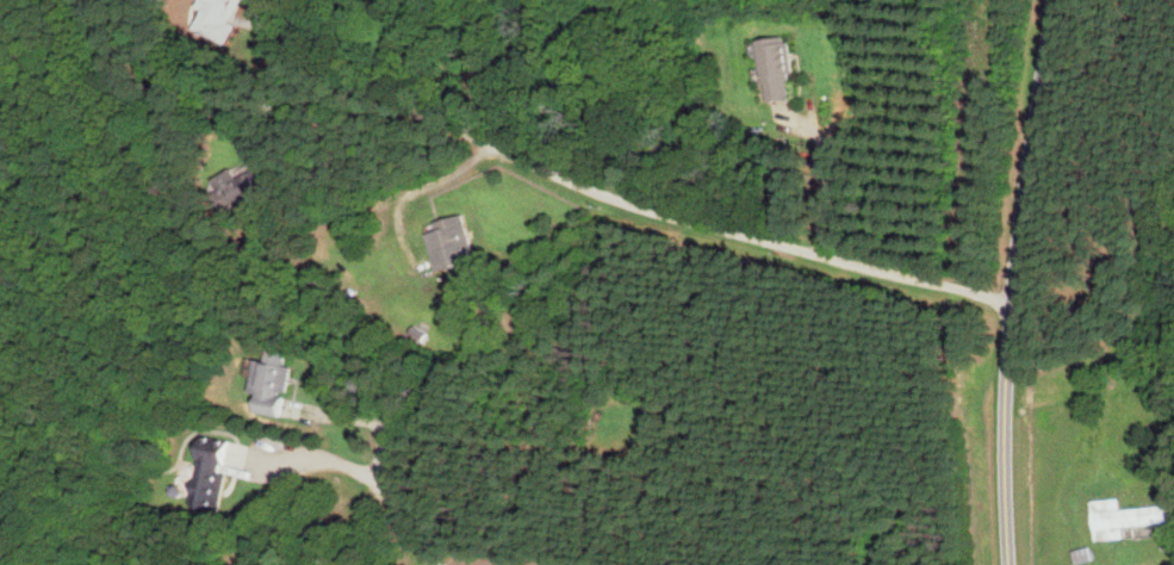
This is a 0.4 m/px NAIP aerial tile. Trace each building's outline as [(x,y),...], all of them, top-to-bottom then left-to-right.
[(235,42),(240,18),(205,10),(200,35),(235,42)] [(802,99),(794,36),(763,40),(771,103),(802,99)] [(238,171),(224,180),(242,207),(278,182),(266,164),(243,179),(238,171)] [(442,271),(479,262),(468,217),(431,225),(442,271)] [(300,366),(292,365),(295,352),(276,348),(273,362),(265,360),(255,411),(289,418),(300,366)] [(193,506),(222,512),(237,442),(207,435),(193,506)] [(1120,527),(1166,523),(1164,504),(1118,508),(1117,497),(1087,500),(1091,540),(1122,538),(1120,527)]
